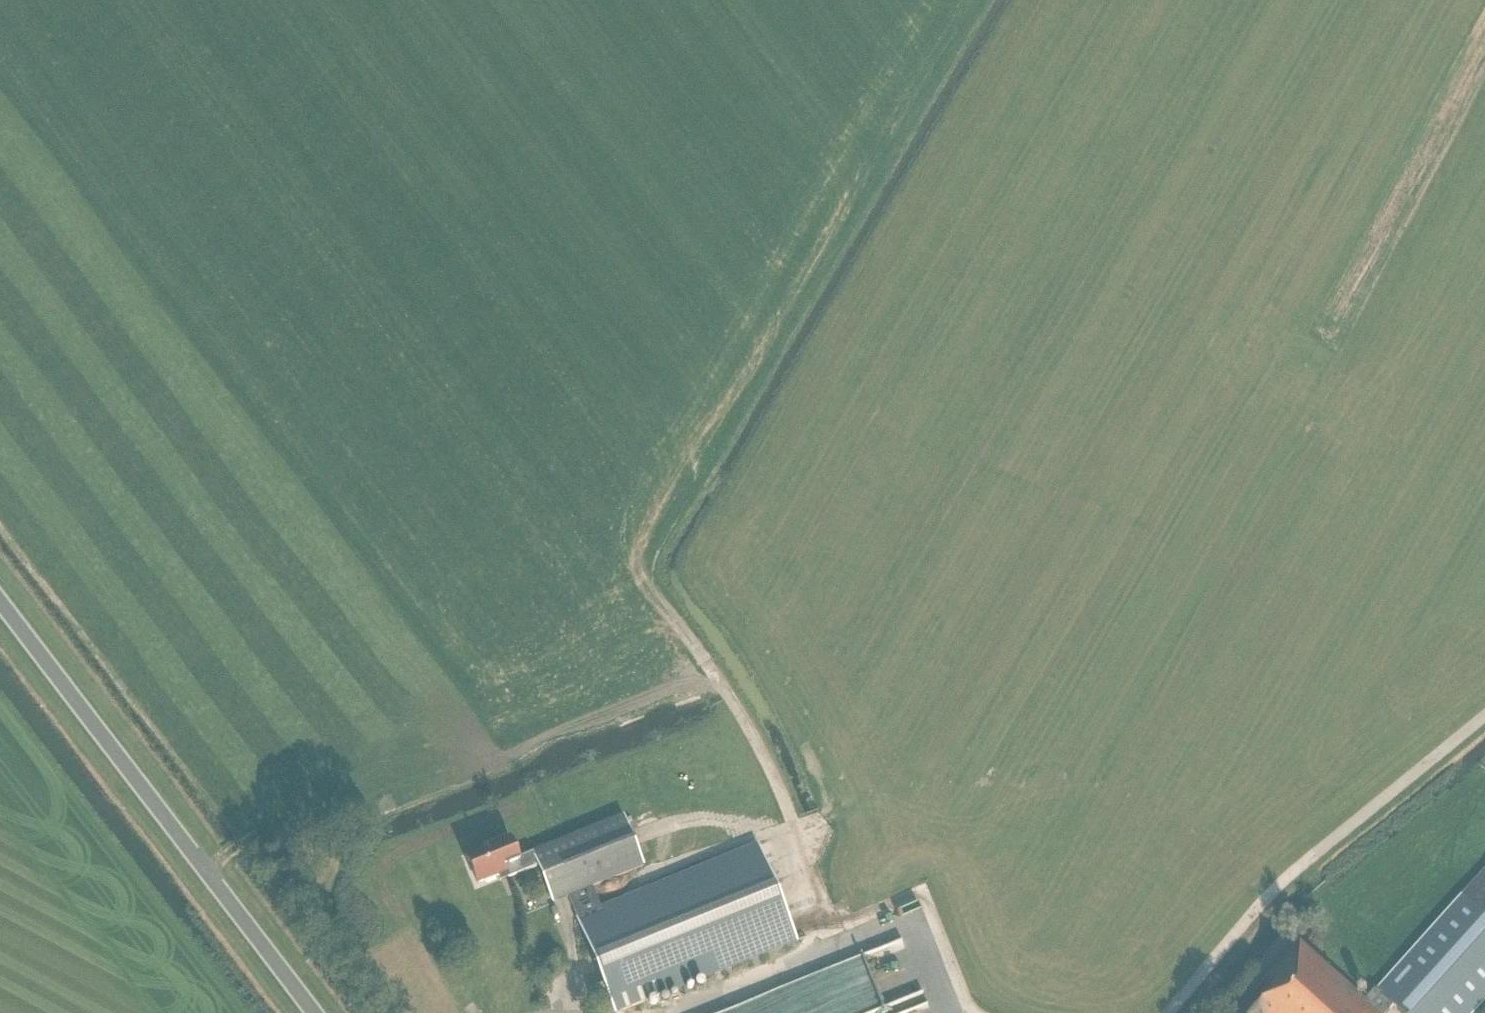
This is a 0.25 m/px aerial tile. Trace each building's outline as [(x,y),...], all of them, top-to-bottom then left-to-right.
[(615,1012),(620,1012),(796,942),(758,846),(602,909),(592,887),(644,866),(623,816),(533,852),(533,853),(519,859),(509,837),(489,845),(491,850),(468,859),(478,884),(506,873),(508,879),(538,867),(553,903),(568,897),(577,919),(615,1012)] [(1366,1001),(1301,944),(1240,1012),(1388,1012),(1394,1006),(1401,1012),(1472,1012),(1484,999),(1484,871),(1379,991),(1377,988),(1366,1001)]
